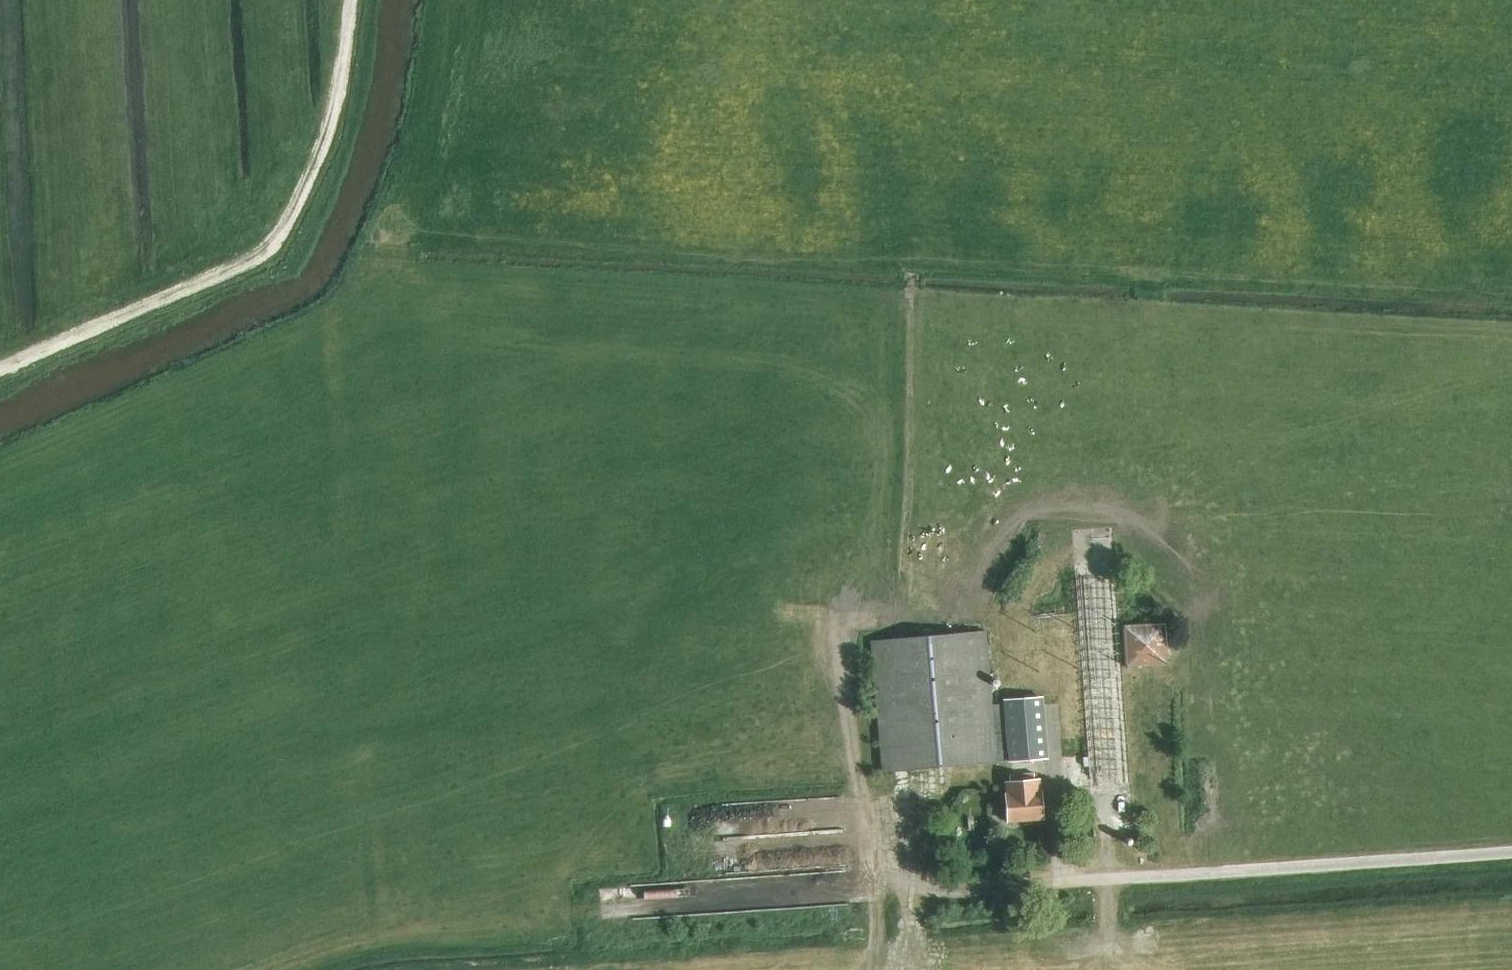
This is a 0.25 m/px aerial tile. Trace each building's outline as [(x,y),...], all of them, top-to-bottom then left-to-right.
[(1088,756),(1065,758),(1068,789),(1130,784),(1115,574),(1075,577),(1088,756)] [(1175,663),(1173,619),(1132,621),(1134,664),(1175,663)] [(1033,695),(999,698),(999,705),(994,705),(987,631),(871,641),(883,773),(1045,758),(1039,697),(1034,698),(1033,695)] [(1009,777),(1010,782),(1006,782),(1007,794),(1004,794),(1007,822),(1043,820),(1041,791),(1040,791),(1039,779),(1034,780),(1034,774),(1009,777)]
